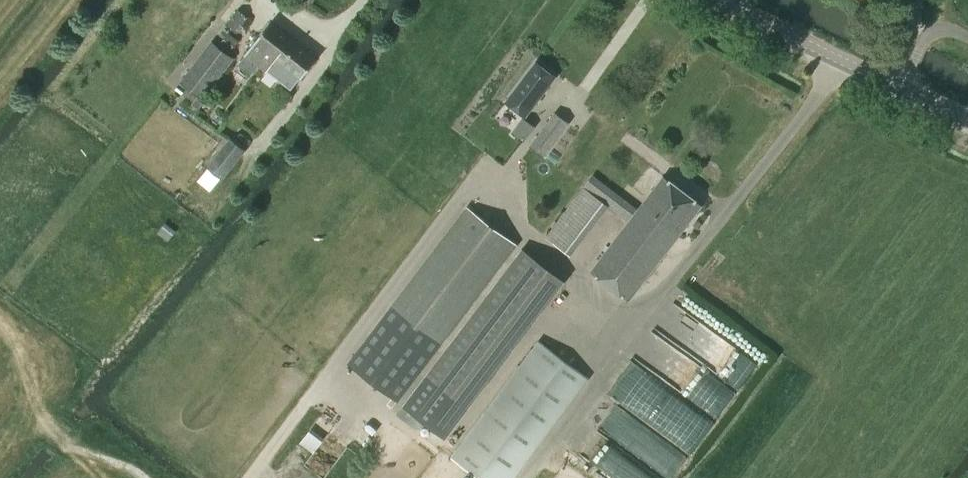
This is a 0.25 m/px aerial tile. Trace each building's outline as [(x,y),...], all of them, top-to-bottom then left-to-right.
[(248,16),(238,9),(227,23),(237,30),(248,16)] [(279,59),(294,40),(271,22),(239,63),(252,73),(259,64),(268,71),(269,70),(278,58),(279,59)] [(218,45),(213,41),(182,81),(199,94),(192,103),(198,108),(206,99),(203,96),(233,57),(228,53),(234,45),(224,38),(218,45)] [(279,59),(270,71),(292,88),(301,76),(303,77),(318,59),(294,40),(279,59)] [(537,61),(506,102),(525,116),(556,76),(537,61)] [(524,118),(514,132),(524,140),(534,126),(524,118)] [(544,129),(531,146),(543,155),(556,138),(544,129)] [(246,149),(232,138),(209,166),(223,178),(246,149)] [(639,209),(592,174),(547,236),(560,247),(598,198),(629,222),(592,271),(629,300),(702,204),(664,176),(639,209)] [(443,345),(517,245),(468,207),(393,308),(443,345)] [(552,271),(523,249),(425,377),(454,399),(552,271)] [(656,373),(630,409),(692,453),(765,351),(694,300),(687,310),(673,300),(645,340),(657,349),(646,366),(656,373)] [(452,458),(480,477),(513,477),(588,378),(540,341),(452,458)] [(629,454),(621,466),(630,472),(625,477),(664,477),(629,454)]
